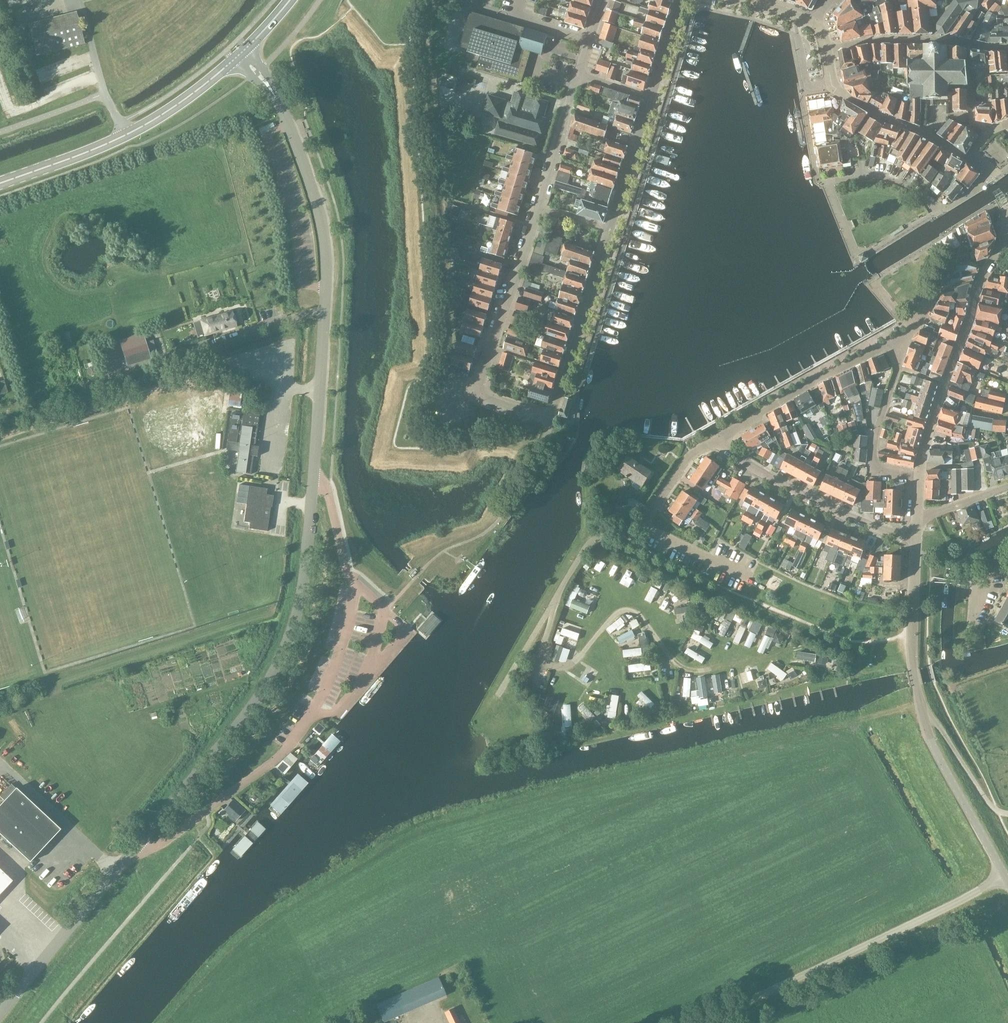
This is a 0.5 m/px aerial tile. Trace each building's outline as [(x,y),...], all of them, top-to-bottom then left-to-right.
[(607,9),(618,13),(621,3),(612,0),(609,0),(607,9)] [(640,8),(667,16),(672,0),(656,0),(655,3),(652,2),(650,8),(642,5),(640,8)] [(795,3),(796,4),(796,5),(800,6),(801,6),(803,7),(803,8),(807,9),(808,9),(812,10),(817,0),(797,0),(795,3)] [(842,5),(832,15),(837,29),(862,18),(869,15),(875,36),(886,35),(882,16),(883,16),(882,13),(881,11),(879,12),(877,8),(869,11),(867,5),(876,1),(875,0),(847,0),(842,5)] [(887,2),(886,0),(878,0),(876,1),(867,5),(869,11),(877,8),(879,12),(881,11),(879,7),(887,4),(887,2)] [(908,4),(910,12),(913,34),(931,34),(928,9),(937,8),(935,0),(908,0),(908,4)] [(981,5),(984,0),(961,0),(956,1),(938,26),(937,26),(936,34),(945,34),(967,3),(977,10),(981,5)] [(987,10),(995,0),(984,0),(981,5),(987,10)] [(890,1),(887,2),(887,4),(879,7),(881,11),(882,13),(883,16),(882,16),(886,35),(897,34),(893,14),(890,1)] [(569,9),(560,6),(559,9),(587,19),(591,9),(571,3),(569,9)] [(1003,8),(1001,8),(995,3),(989,10),(997,14),(999,10),(1003,13),(1007,10),(1007,6),(1003,8)] [(649,14),(646,22),(663,28),(667,16),(640,8),(638,12),(645,14),(646,13),(649,14)] [(584,29),(587,19),(559,9),(558,13),(567,16),(565,22),(584,29)] [(603,21),(608,23),(615,25),(618,14),(612,12),(606,10),(603,21)] [(37,56),(85,43),(77,12),(28,24),(37,56)] [(465,31),(460,47),(468,50),(468,52),(480,55),(479,59),(477,68),(488,72),(491,73),(522,82),(530,53),(534,54),(541,56),(547,35),(537,32),(515,26),(515,27),(512,26),(489,20),(490,18),(471,12),(466,26),(465,31)] [(899,34),(913,34),(910,12),(904,12),(904,13),(896,14),(899,34)] [(951,35),(961,37),(971,22),(974,17),(967,12),(951,35)] [(976,23),(971,22),(961,37),(971,40),(978,25),(984,14),(981,12),(975,22),(976,23)] [(972,41),(986,43),(994,23),(996,16),(988,12),(983,20),(972,41)] [(1004,16),(996,16),(994,23),(986,43),(1007,43),(1007,27),(1000,27),(1000,23),(1006,23),(1007,25),(1007,16),(1004,16)] [(873,36),(870,25),(864,27),(862,18),(837,29),(842,43),(860,38),(873,36)] [(646,23),(646,22),(635,19),(633,25),(644,28),(642,34),(660,40),(663,28),(646,23)] [(605,24),(600,38),(612,43),(617,28),(605,24)] [(633,53),(639,55),(641,49),(642,49),(655,53),(659,42),(642,36),(638,47),(635,46),(633,53)] [(880,64),(881,64),(888,64),(888,69),(893,69),(892,64),(892,44),(879,45),(880,62),(880,64)] [(892,44),(893,64),(892,64),(893,69),(906,69),(906,59),(906,45),(892,44)] [(859,66),(863,65),(864,71),(865,73),(879,71),(881,70),(881,64),(880,64),(880,62),(879,45),(867,45),(855,47),(858,60),(859,66)] [(923,45),(906,45),(906,59),(915,59),(915,62),(922,62),(924,59),(923,45)] [(948,61),(947,61),(947,47),(923,45),(924,59),(922,62),(915,62),(908,61),(908,85),(910,85),(920,85),(924,87),(924,100),(930,100),(930,106),(935,106),(935,100),(948,99),(948,95),(953,95),(953,90),(964,90),(964,86),(967,86),(966,62),(948,61)] [(854,61),(858,60),(855,47),(839,52),(842,70),(855,66),(854,61)] [(948,47),(948,61),(966,62),(966,49),(948,47)] [(603,48),(601,55),(607,57),(609,49),(603,48)] [(626,58),(628,58),(634,60),(652,65),(655,54),(641,49),(639,55),(633,53),(628,51),(626,58)] [(987,52),(969,50),(971,69),(989,68),(987,52)] [(988,53),(989,63),(1007,62),(1006,52),(988,53)] [(76,55),(32,69),(36,82),(80,69),(76,55)] [(633,66),(631,70),(648,76),(652,66),(634,60),(628,58),(626,63),(633,66)] [(595,70),(601,72),(605,62),(599,59),(595,70)] [(611,64),(605,62),(601,72),(607,74),(611,64)] [(1007,72),(1007,62),(989,63),(990,73),(1007,72)] [(614,81),(618,69),(621,70),(622,67),(615,65),(614,67),(611,66),(607,78),(614,81)] [(841,71),(842,77),(844,84),(866,77),(865,73),(864,71),(859,72),(858,66),(841,71)] [(644,89),(648,76),(631,70),(630,74),(629,77),(624,75),(622,83),(642,90),(644,89)] [(877,79),(879,71),(865,73),(866,77),(866,78),(867,78),(867,79),(844,84),(845,90),(853,97),(858,99),(858,97),(859,96),(870,93),(868,86),(873,85),(872,80),(877,79)] [(476,81),(459,76),(458,78),(455,91),(460,92),(463,82),(475,85),(476,81)] [(586,90),(599,94),(601,86),(588,82),(586,90)] [(901,97),(900,100),(894,118),(908,123),(910,102),(910,85),(908,85),(908,86),(909,86),(909,95),(902,95),(903,91),(892,87),(890,94),(901,97)] [(920,100),(920,85),(910,85),(910,102),(908,123),(919,127),(920,100)] [(613,103),(609,112),(635,121),(642,100),(604,87),(601,96),(612,99),(611,102),(613,103)] [(991,105),(991,124),(1007,118),(1007,89),(1004,89),(1004,100),(1000,100),(999,90),(995,90),(996,101),(991,101),(991,105)] [(966,90),(964,90),(953,90),(953,95),(953,111),(968,112),(968,105),(966,105),(966,90)] [(898,100),(888,96),(877,91),(875,94),(867,104),(879,110),(893,117),(898,100)] [(544,118),(548,102),(515,92),(511,103),(506,102),(506,101),(489,96),(483,113),(500,118),(495,134),(537,146),(541,133),(542,133),(546,119),(544,118)] [(858,99),(867,104),(875,94),(873,93),(870,93),(859,96),(858,97),(858,99)] [(835,115),(832,114),(832,120),(832,124),(831,127),(831,135),(835,135),(841,135),(840,140),(844,141),(846,141),(851,144),(857,135),(854,134),(853,135),(867,114),(843,100),(841,110),(843,112),(839,118),(835,115)] [(984,106),(982,106),(982,100),(975,101),(975,108),(976,121),(991,124),(991,105),(984,105),(984,106)] [(591,106),(579,102),(577,109),(589,113),(591,106)] [(826,135),(831,135),(831,127),(832,124),(832,120),(832,114),(832,108),(809,111),(811,124),(824,122),(826,135)] [(634,121),(617,116),(609,113),(608,117),(610,118),(607,126),(608,126),(613,128),(631,134),(634,121)] [(604,138),(608,126),(607,126),(575,115),(571,128),(604,138)] [(857,133),(873,141),(874,142),(883,126),(868,117),(857,133)] [(937,135),(945,140),(952,145),(964,127),(950,120),(937,135)] [(884,159),(885,153),(888,154),(892,146),(893,147),(901,129),(895,127),(885,124),(883,126),(874,142),(873,141),(870,153),(871,153),(868,166),(873,167),(875,158),(884,159)] [(965,128),(964,127),(952,145),(965,154),(977,136),(965,128)] [(888,154),(896,158),(910,133),(901,129),(893,147),(892,146),(888,154)] [(900,169),(901,167),(919,137),(911,133),(910,133),(896,158),(897,159),(894,165),(900,169)] [(908,172),(911,168),(929,143),(919,137),(901,167),(908,172)] [(604,152),(623,158),(627,147),(604,139),(602,144),(607,145),(604,152)] [(815,147),(817,157),(841,153),(839,142),(815,147)] [(911,168),(919,175),(939,148),(929,143),(911,168)] [(999,165),(1006,157),(991,144),(984,151),(999,165)] [(590,148),(581,145),(578,153),(588,156),(590,148)] [(565,148),(563,155),(576,159),(578,152),(565,148)] [(933,178),(935,179),(938,174),(940,171),(942,167),(950,155),(939,148),(919,175),(929,183),(933,178)] [(511,161),(532,167),(535,155),(515,150),(513,157),(506,155),(505,160),(511,161)] [(843,161),(842,159),(841,153),(817,157),(819,168),(843,164),(851,163),(850,161),(850,158),(848,158),(846,153),(843,153),(844,161),(843,161)] [(596,156),(594,161),(620,170),(623,160),(606,154),(605,158),(596,156)] [(979,175),(965,163),(964,162),(950,155),(942,167),(951,171),(954,173),(952,177),(951,177),(955,180),(960,183),(967,189),(979,175)] [(532,167),(511,161),(509,169),(503,167),(502,171),(508,173),(528,179),(532,167)] [(620,170),(594,161),(592,169),(617,178),(620,170)] [(559,171),(571,175),(573,168),(560,164),(558,171),(559,171)] [(938,174),(935,179),(931,185),(940,193),(946,183),(951,186),(955,180),(951,177),(952,177),(950,176),(950,174),(949,174),(951,171),(942,167),(940,171),(943,174),(942,176),(938,174)] [(614,189),(617,178),(592,169),(588,180),(614,189)] [(568,184),(570,175),(571,176),(571,175),(559,171),(558,171),(555,181),(568,184)] [(528,179),(508,173),(506,181),(500,179),(498,184),(505,185),(525,192),(528,179)] [(611,199),(614,189),(588,180),(586,188),(589,189),(588,191),(590,192),(589,194),(592,195),(595,194),(594,194),(611,199)] [(952,202),(957,195),(963,189),(959,186),(960,183),(955,180),(951,186),(943,195),(952,202)] [(568,184),(555,181),(553,187),(576,194),(578,198),(578,196),(581,197),(582,190),(576,188),(577,188),(567,185),(568,184)] [(525,192),(505,185),(502,193),(496,191),(495,196),(501,198),(521,204),(525,192)] [(608,208),(611,199),(594,194),(592,202),(608,208)] [(580,200),(581,197),(578,196),(578,198),(575,209),(580,210),(578,215),(603,223),(608,209),(583,201),(580,200)] [(521,204),(501,198),(499,205),(493,203),(491,208),(518,216),(521,204)] [(459,218),(462,209),(447,203),(447,208),(452,209),(450,216),(459,218)] [(958,229),(961,238),(990,225),(985,212),(958,229)] [(494,225),(493,228),(494,228),(493,229),(497,230),(512,235),(515,223),(501,219),(499,226),(494,225)] [(478,231),(485,233),(487,226),(480,224),(479,226),(479,228),(478,231)] [(968,250),(972,249),(994,241),(995,239),(990,225),(961,238),(960,245),(967,247),(967,249),(968,250)] [(485,233),(492,235),(493,229),(494,228),(493,228),(487,226),(485,233)] [(890,234),(891,237),(903,229),(901,226),(899,227),(900,228),(890,234)] [(494,242),(508,246),(512,235),(497,230),(497,231),(494,242)] [(540,231),(538,238),(545,240),(547,234),(540,231)] [(460,237),(454,235),(452,244),(451,246),(462,248),(462,246),(464,237),(460,237)] [(545,250),(545,251),(557,255),(562,239),(550,235),(545,250)] [(992,249),(994,241),(972,249),(976,262),(987,258),(992,249)] [(508,246),(494,242),(490,254),(505,258),(508,246)] [(566,243),(562,256),(571,259),(591,265),(595,252),(566,243)] [(543,257),(545,251),(545,250),(536,246),(533,253),(543,257)] [(864,252),(858,256),(861,262),(868,258),(864,252)] [(533,253),(531,259),(542,263),(544,257),(543,257),(533,253)] [(570,263),(569,265),(568,271),(567,272),(587,278),(590,266),(571,259),(562,256),(561,260),(570,263)] [(480,271),(499,277),(502,265),(483,259),(480,271)] [(563,285),(564,285),(583,291),(586,279),(567,272),(542,263),(531,259),(529,266),(565,279),(563,285)] [(955,264),(945,290),(965,282),(972,281),(979,268),(978,266),(968,263),(955,264)] [(528,270),(522,286),(527,288),(530,289),(532,283),(527,282),(530,270),(528,270)] [(480,271),(476,282),(495,288),(499,277),(480,271)] [(462,278),(451,275),(452,287),(459,288),(462,278)] [(983,288),(997,291),(999,279),(989,277),(983,288)] [(997,291),(1006,293),(1007,294),(1007,279),(1000,277),(999,279),(997,291)] [(945,290),(944,293),(943,293),(934,311),(948,314),(951,304),(957,304),(967,303),(972,281),(965,282),(945,290)] [(476,282),(473,294),(492,299),(495,288),(476,282)] [(559,298),(578,304),(579,304),(583,291),(564,285),(559,298)] [(453,297),(460,300),(464,291),(456,288),(453,297)] [(544,293),(530,289),(527,288),(524,296),(541,302),(544,293)] [(982,290),(979,303),(997,307),(1000,294),(996,293),(996,291),(993,291),(992,292),(982,290)] [(492,299),(473,294),(469,305),(488,311),(492,299)] [(518,298),(515,309),(527,313),(531,302),(518,298)] [(578,304),(559,298),(557,303),(552,302),(550,308),(575,316),(578,304)] [(964,318),(967,303),(957,304),(956,316),(964,318)] [(978,303),(975,320),(997,325),(998,325),(1002,308),(978,303)] [(468,309),(464,321),(483,327),(487,315),(468,309)] [(515,311),(510,323),(521,326),(522,323),(525,324),(528,315),(515,311)] [(555,311),(555,312),(551,323),(571,329),(575,317),(555,311)] [(955,316),(948,314),(934,311),(929,319),(938,323),(939,321),(945,324),(947,319),(953,321),(955,316)] [(219,331),(219,330),(236,325),(232,312),(216,317),(216,316),(201,320),(205,335),(219,331)] [(964,318),(956,316),(955,316),(953,321),(951,326),(945,324),(939,321),(938,323),(938,324),(942,326),(939,336),(950,340),(955,342),(964,318)] [(1002,325),(998,325),(997,325),(975,320),(972,330),(993,338),(995,331),(1000,332),(1002,325)] [(483,327),(464,321),(461,332),(480,338),(483,327)] [(548,322),(547,326),(543,325),(540,332),(567,341),(571,329),(548,322)] [(511,325),(508,334),(525,339),(527,330),(511,325)] [(932,335),(933,333),(935,329),(925,325),(922,330),(932,335)] [(938,338),(935,336),(920,330),(913,340),(933,349),(938,338)] [(991,342),(992,341),(993,338),(972,330),(969,338),(988,347),(989,348),(989,347),(998,351),(997,350),(999,345),(991,342)] [(542,349),(544,350),(545,350),(545,349),(563,355),(567,343),(545,336),(545,337),(539,335),(535,345),(542,348),(542,349)] [(507,336),(503,349),(526,356),(530,344),(524,342),(524,341),(507,336)] [(984,356),(985,353),(990,355),(991,352),(997,355),(998,352),(998,351),(989,347),(989,348),(988,347),(969,338),(965,347),(983,355),(984,356)] [(458,341),(454,353),(474,359),(477,347),(458,341)] [(150,357),(145,342),(122,349),(127,364),(150,357)] [(912,343),(907,355),(919,360),(920,360),(924,348),(912,343)] [(932,356),(932,357),(947,363),(954,345),(950,343),(948,346),(942,343),(938,354),(934,352),(932,356)] [(982,358),(983,355),(965,347),(959,361),(977,368),(982,358)] [(563,356),(545,350),(544,350),(541,361),(559,367),(563,356)] [(502,352),(497,368),(508,372),(513,355),(502,352)] [(474,359),(454,353),(451,365),(466,370),(464,376),(468,377),(474,359)] [(902,367),(916,372),(921,360),(920,360),(919,360),(907,355),(902,367)] [(884,371),(889,369),(883,356),(878,358),(877,357),(867,361),(870,376),(884,372),(884,371)] [(930,364),(930,365),(933,366),(929,377),(940,381),(947,363),(932,357),(929,364),(930,364)] [(535,362),(531,377),(534,383),(537,384),(536,388),(531,386),(528,397),(548,403),(552,392),(551,392),(558,370),(535,362)] [(926,375),(930,365),(930,364),(929,364),(925,362),(921,373),(926,375)] [(872,381),(871,381),(866,363),(860,365),(855,368),(859,385),(860,385),(864,384),(866,383),(866,392),(866,397),(868,398),(870,398),(868,406),(877,407),(880,408),(880,407),(882,399),(882,395),(883,390),(879,389),(871,388),(872,381)] [(958,363),(953,376),(951,382),(947,395),(972,404),(975,396),(966,393),(966,391),(968,392),(971,383),(972,383),(974,376),(983,380),(985,375),(976,371),(958,363)] [(854,368),(845,372),(850,390),(858,405),(853,407),(855,415),(857,422),(863,421),(861,401),(859,394),(855,387),(859,385),(854,368)] [(805,375),(810,386),(818,382),(813,371),(805,375)] [(845,392),(851,403),(852,403),(853,407),(858,405),(850,390),(845,372),(836,377),(841,394),(845,392)] [(910,383),(922,387),(921,393),(934,397),(938,385),(925,380),(913,376),(910,383)] [(818,386),(820,390),(823,401),(824,406),(830,404),(828,400),(834,398),(832,390),(837,387),(834,378),(818,386)] [(823,401),(820,390),(810,396),(808,392),(794,400),(802,414),(804,417),(807,418),(813,415),(814,412),(812,408),(816,405),(819,410),(824,408),(823,401)] [(988,398),(988,399),(1004,403),(1006,394),(991,391),(990,391),(983,390),(981,396),(988,398)] [(918,397),(916,404),(930,409),(934,397),(921,393),(919,397),(918,397)] [(906,394),(904,400),(913,403),(915,396),(911,395),(906,394)] [(977,397),(975,408),(1002,414),(1004,404),(977,397)] [(565,398),(562,409),(561,409),(559,415),(567,418),(572,400),(565,398)] [(910,409),(913,403),(904,400),(901,406),(910,409)] [(792,401),(781,407),(787,422),(799,418),(792,401)] [(930,409),(916,404),(912,416),(926,421),(930,409)] [(768,415),(774,431),(780,429),(782,434),(784,441),(783,442),(786,449),(790,447),(794,446),(793,441),(787,428),(787,427),(780,408),(768,415)] [(991,431),(993,419),(981,418),(968,415),(966,424),(961,423),(963,416),(962,416),(962,414),(960,413),(942,408),(938,420),(956,425),(965,427),(991,431)] [(239,442),(235,472),(250,474),(253,456),(257,457),(257,456),(256,455),(256,452),(257,448),(258,448),(258,447),(255,446),(259,413),(244,411),(244,415),(231,413),(227,441),(236,443),(236,442),(239,442)] [(885,420),(898,423),(908,426),(923,431),(926,421),(908,415),(907,420),(900,418),(887,414),(885,420)] [(938,420),(935,431),(952,437),(953,434),(965,436),(966,428),(957,426),(938,420)] [(992,432),(1005,433),(1006,421),(993,420),(992,432)] [(857,430),(854,422),(848,423),(850,432),(857,430)] [(811,429),(808,423),(803,427),(806,432),(811,429)] [(763,424),(753,430),(760,444),(763,448),(767,450),(770,452),(771,450),(766,441),(775,436),(772,431),(768,433),(763,424)] [(791,426),(787,428),(793,441),(797,439),(794,433),(791,426)] [(903,444),(918,449),(923,431),(908,427),(905,440),(901,439),(902,435),(896,433),(894,442),(903,445),(903,444)] [(882,429),(879,437),(885,439),(888,430),(882,429)] [(750,450),(760,444),(753,430),(742,437),(750,450)] [(978,440),(979,431),(972,430),(970,439),(978,440)] [(854,435),(854,442),(866,444),(867,437),(854,435)] [(903,445),(894,442),(891,441),(889,448),(899,451),(898,454),(915,458),(918,449),(903,445)] [(802,445),(797,454),(796,457),(795,458),(789,455),(781,469),(792,475),(806,450),(808,444),(802,445)] [(980,447),(983,458),(983,459),(989,457),(990,461),(995,480),(1007,477),(1002,457),(996,459),(994,453),(990,454),(987,445),(980,447)] [(979,447),(969,449),(972,461),(982,459),(979,447)] [(759,455),(764,457),(767,450),(763,448),(759,455)] [(820,448),(812,462),(811,465),(810,466),(810,467),(803,481),(813,487),(821,472),(815,469),(815,467),(817,465),(821,458),(824,451),(820,448)] [(854,449),(853,455),(866,457),(867,450),(866,450),(854,449)] [(764,457),(768,460),(772,453),(770,452),(767,450),(764,457)] [(792,475),(803,481),(810,467),(810,466),(804,463),(805,462),(807,459),(811,452),(806,450),(792,475)] [(944,465),(945,459),(952,459),(953,452),(929,451),(928,465),(944,465)] [(767,462),(774,466),(779,457),(772,453),(768,460),(767,462)] [(915,459),(889,454),(887,463),(914,468),(915,459)] [(643,487),(644,485),(646,486),(648,483),(647,481),(652,473),(628,457),(618,471),(627,476),(626,477),(628,478),(643,487)] [(719,476),(718,475),(722,469),(706,458),(698,470),(721,485),(720,486),(728,490),(728,489),(734,493),(739,482),(734,479),(730,485),(718,478),(719,476)] [(843,469),(838,466),(835,474),(834,477),(833,479),(827,475),(820,490),(831,495),(840,476),(843,469)] [(849,471),(848,471),(843,469),(831,495),(842,500),(849,486),(848,486),(843,483),(843,481),(845,478),(849,471)] [(974,469),(951,470),(951,483),(951,490),(952,495),(962,494),(962,490),(974,490),(974,469)] [(708,484),(712,487),(715,481),(698,470),(691,481),(704,490),(708,484)] [(926,471),(926,481),(941,482),(941,483),(951,483),(951,470),(940,470),(926,471)] [(856,499),(861,501),(861,500),(862,491),(860,491),(854,488),(854,486),(856,484),(857,481),(852,478),(851,481),(849,484),(848,486),(849,486),(842,500),(853,505),(856,499)] [(885,497),(880,497),(881,482),(867,481),(867,491),(862,491),(861,500),(874,500),(874,502),(902,504),(902,498),(904,497),(904,493),(902,492),(902,491),(885,490),(885,497)] [(926,481),(925,500),(946,501),(946,490),(951,490),(951,483),(941,483),(941,482),(926,481)] [(745,485),(739,482),(734,493),(728,489),(728,490),(725,494),(737,501),(745,485)] [(249,529),(267,532),(272,496),(266,495),(267,489),(239,485),(236,503),(246,504),(243,522),(249,523),(249,529)] [(739,498),(744,501),(750,505),(742,520),(746,522),(762,494),(752,488),(750,491),(744,488),(739,498)] [(693,507),(697,501),(703,505),(706,501),(700,496),(698,498),(693,494),(691,497),(684,492),(677,502),(699,517),(702,513),(693,507)] [(759,510),(765,513),(765,514),(773,500),(762,494),(746,522),(751,525),(759,510)] [(784,506),(773,500),(765,514),(765,513),(757,528),(762,531),(770,516),(776,519),(784,506)] [(880,508),(885,508),(884,516),(901,517),(901,515),(903,514),(903,511),(902,510),(902,504),(874,502),(874,500),(861,500),(861,501),(861,511),(874,511),(874,508),(879,508),(880,508)] [(683,521),(689,525),(693,519),(697,522),(702,525),(700,527),(705,531),(710,524),(699,517),(677,502),(670,512),(674,515),(671,520),(680,526),(683,521)] [(979,520),(976,510),(974,505),(957,511),(962,526),(979,520)] [(633,508),(615,510),(616,517),(634,515),(633,508)] [(992,521),(988,509),(980,512),(984,524),(992,521)] [(784,543),(788,545),(796,529),(803,516),(791,510),(785,524),(791,527),(788,534),(784,543)] [(793,547),(797,539),(803,543),(806,535),(807,535),(814,521),(803,516),(796,529),(788,545),(793,547)] [(793,574),(801,559),(803,555),(804,552),(806,549),(808,544),(809,542),(819,547),(825,535),(822,533),(825,526),(814,521),(807,535),(806,535),(803,543),(796,557),(793,563),(789,570),(789,572),(793,574)] [(779,526),(773,537),(780,540),(785,529),(779,526)] [(826,559),(833,562),(837,551),(844,534),(832,530),(824,551),(828,553),(826,559)] [(643,546),(651,545),(648,533),(640,535),(643,546)] [(844,534),(837,551),(833,562),(839,565),(836,571),(843,574),(845,567),(844,566),(855,539),(844,534)] [(853,557),(852,557),(853,555),(860,558),(861,558),(866,543),(855,539),(844,566),(845,567),(849,568),(849,569),(852,561),(851,561),(853,557)] [(772,555),(764,551),(761,557),(770,560),(772,555)] [(870,555),(868,561),(865,567),(871,568),(883,568),(901,569),(901,556),(885,556),(885,562),(878,562),(878,558),(870,555)] [(601,572),(605,561),(596,558),(592,570),(601,572)] [(856,569),(863,572),(865,567),(868,561),(861,558),(860,558),(856,569)] [(781,566),(789,570),(793,563),(784,559),(781,566)] [(865,567),(863,572),(863,576),(862,576),(859,584),(871,585),(872,579),(875,579),(876,574),(878,574),(878,573),(884,574),(884,581),(885,581),(885,583),(889,583),(890,581),(900,581),(901,569),(883,568),(871,568),(865,567)] [(630,581),(640,582),(642,572),(631,571),(630,581)] [(652,604),(658,588),(650,585),(644,601),(652,604)] [(663,610),(672,595),(665,591),(656,606),(663,610)] [(572,599),(569,608),(584,613),(587,604),(572,599)] [(1002,610),(996,621),(1007,628),(1007,613),(1002,610)] [(630,627),(638,624),(635,617),(627,620),(630,627)] [(723,617),(715,633),(723,636),(730,621),(723,617)] [(731,638),(738,640),(743,624),(736,622),(731,638)] [(560,643),(562,636),(575,640),(578,632),(559,625),(553,641),(560,643)] [(620,645),(634,638),(629,626),(614,633),(620,645)] [(689,634),(697,635),(698,628),(690,627),(689,634)] [(748,646),(755,633),(749,630),(742,643),(748,646)] [(762,653),(770,636),(763,633),(755,650),(762,653)] [(708,648),(712,641),(701,634),(696,640),(708,648)] [(685,645),(682,652),(700,662),(704,655),(685,645)] [(563,648),(556,646),(551,661),(558,663),(563,648)] [(622,657),(637,655),(636,646),(621,648),(622,657)] [(814,657),(815,651),(795,649),(795,655),(814,657)] [(820,651),(817,660),(823,662),(826,653),(820,651)] [(781,679),(786,672),(769,660),(764,667),(781,679)] [(627,672),(649,671),(648,661),(626,662),(627,672)] [(743,666),(748,681),(742,684),(744,690),(758,685),(750,663),(743,666)] [(732,668),(726,670),(730,686),(719,688),(721,696),(738,692),(732,668)] [(709,690),(709,681),(702,681),(702,674),(696,675),(697,693),(711,692),(711,698),(719,697),(718,690),(709,690)] [(633,685),(649,685),(649,676),(633,677),(633,685)] [(648,707),(653,703),(640,689),(635,693),(648,707)] [(609,692),(606,709),(614,710),(618,694),(609,692)] [(688,695),(684,703),(692,706),(695,698),(688,695)] [(575,708),(589,721),(595,715),(581,702),(575,708)] [(603,717),(597,720),(599,726),(606,723),(603,717)] [(318,767),(346,732),(338,725),(309,760),(318,767)] [(297,759),(290,753),(275,767),(284,775),(297,759)] [(278,816),(307,783),(297,774),(268,807),(278,816)] [(0,795),(0,798),(2,800),(14,788),(10,784),(0,795)] [(15,788),(0,804),(0,835),(29,862),(60,829),(15,788)] [(236,821),(244,811),(232,801),(224,810),(236,821)] [(267,828),(257,819),(229,851),(240,860),(267,828)] [(11,881),(0,870),(0,893),(11,881)] [(445,995),(438,978),(376,1005),(384,1022),(445,995)] [(452,1011),(445,1014),(450,1022),(458,1022),(452,1011)]
